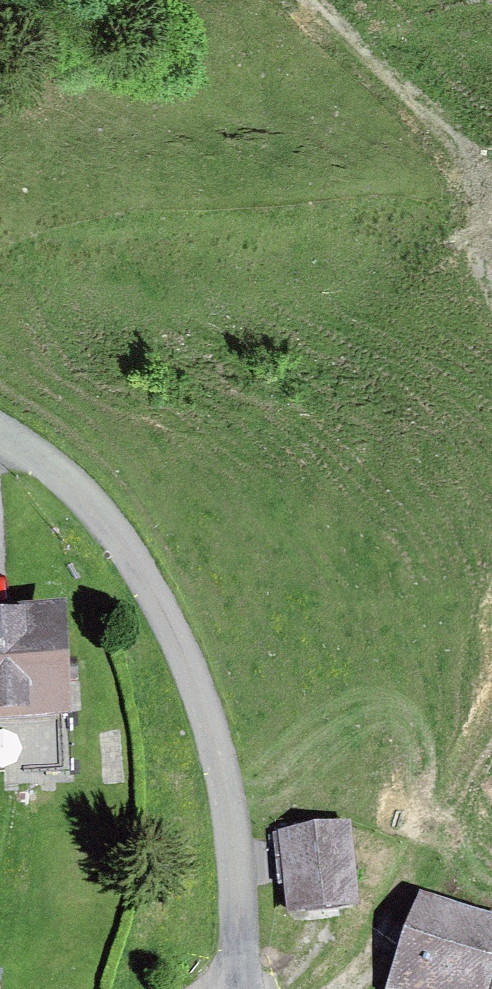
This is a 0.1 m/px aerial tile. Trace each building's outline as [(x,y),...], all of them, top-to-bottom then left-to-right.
[(0,609),(0,716),(73,711),(65,604),(0,609)] [(350,824),(274,833),(283,912),(359,904),(350,824)] [(392,988),(485,988),(491,968),(491,918),(424,895),(392,988)] [(13,968),(0,966),(0,988),(9,988),(13,968)]
